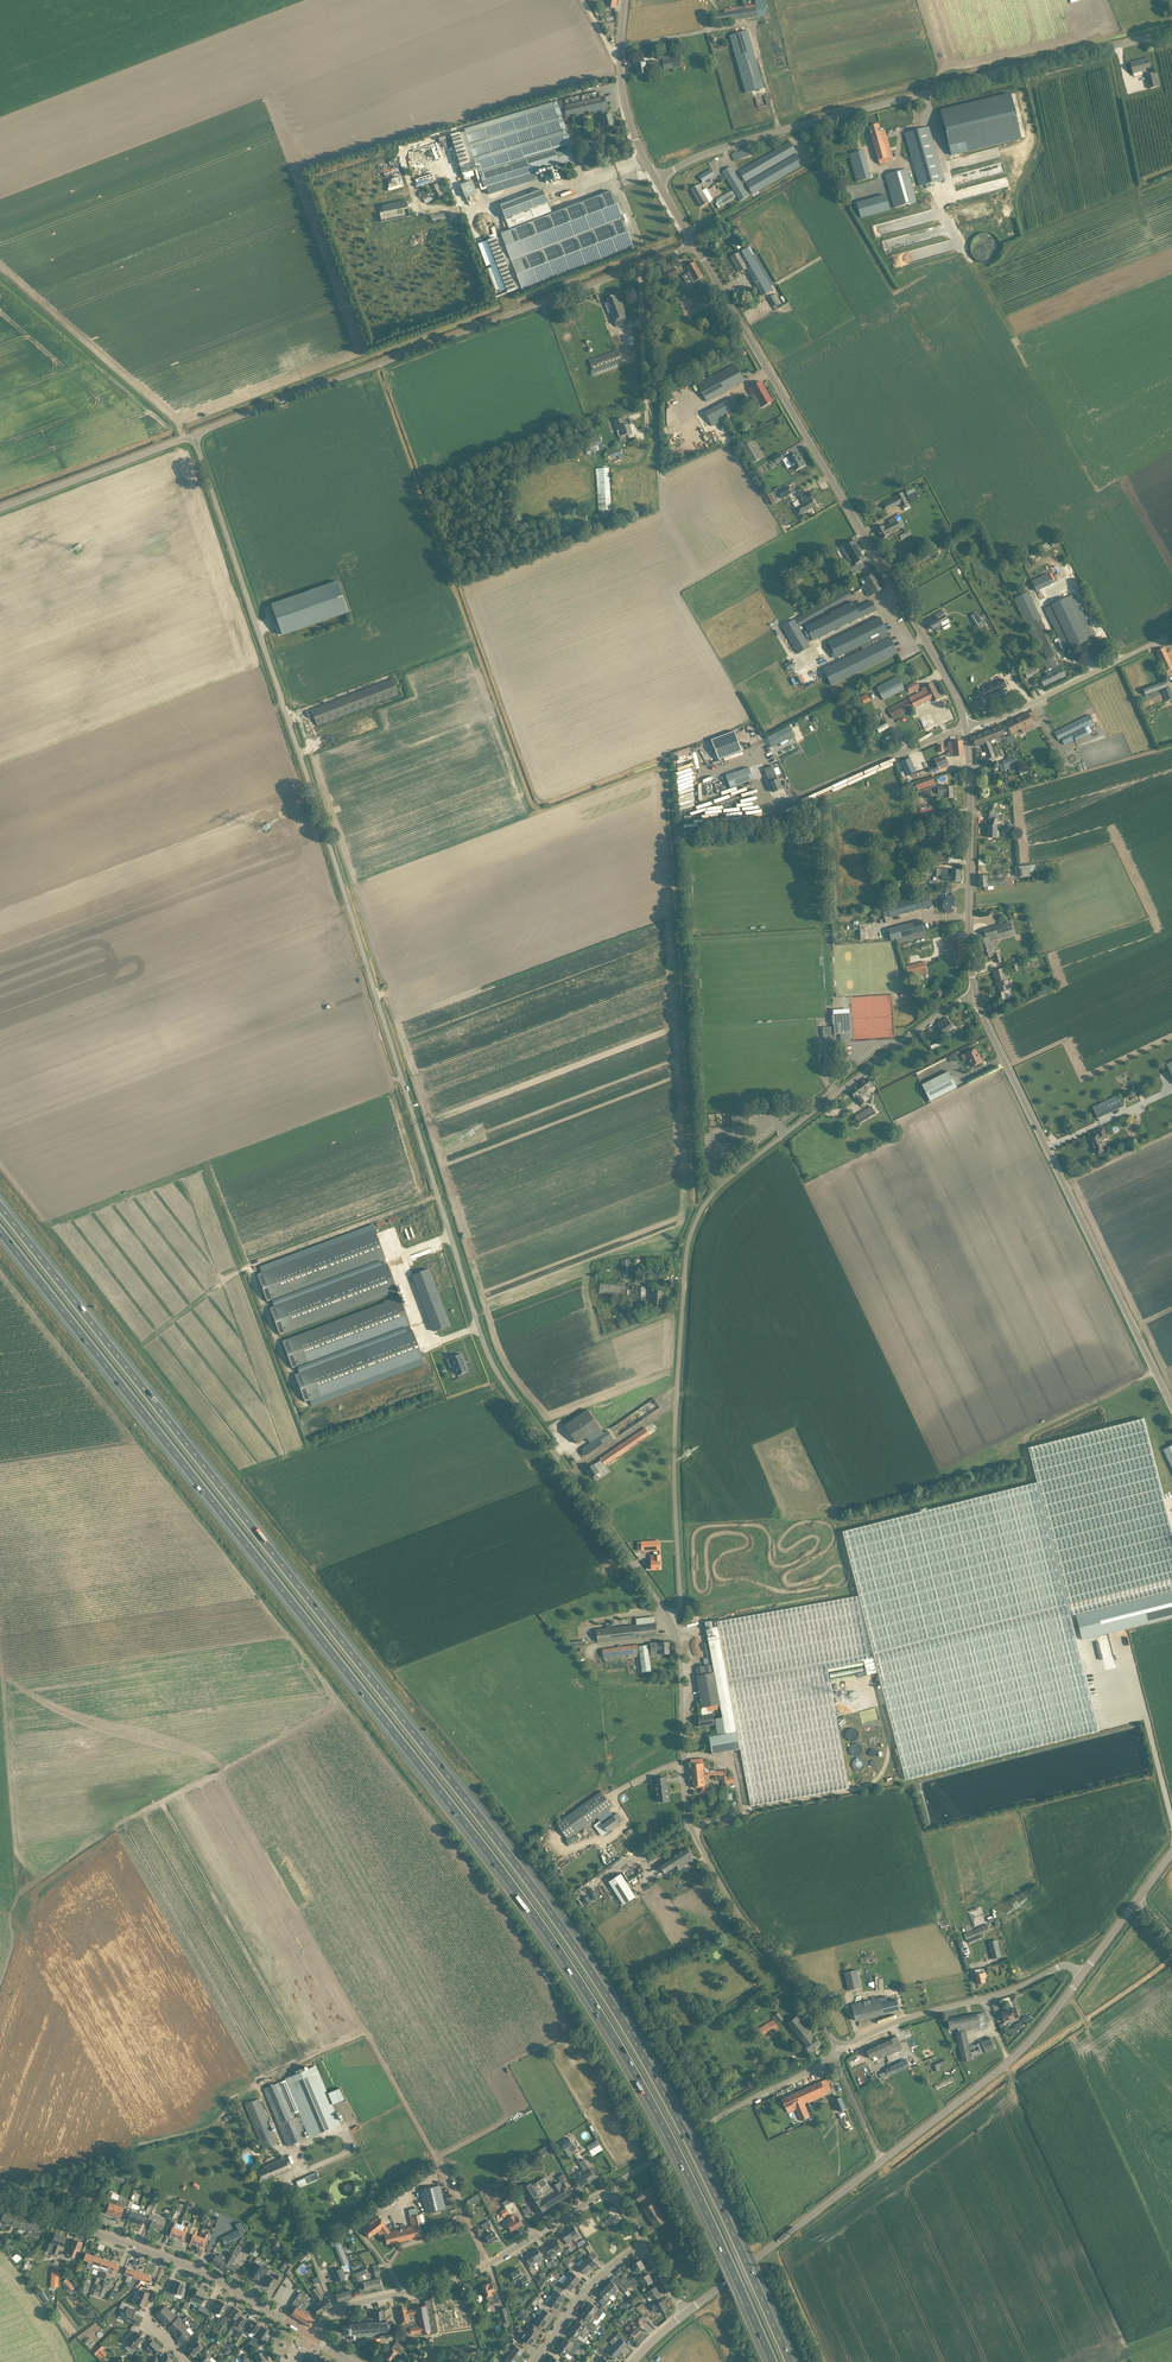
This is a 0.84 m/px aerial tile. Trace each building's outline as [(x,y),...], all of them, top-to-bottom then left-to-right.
[(610,8),(616,9),(617,2),(612,1),(613,0),(601,0),(608,1),(607,8),(610,8)] [(730,8),(724,9),(725,13),(715,14),(716,24),(722,23),(757,18),(767,16),(765,2),(764,2),(764,0),(754,0),(755,5),(730,8)] [(744,83),(760,79),(752,48),(735,53),(744,83)] [(681,67),(680,58),(662,61),(664,70),(681,67)] [(1150,69),(1149,65),(1148,59),(1130,63),(1132,69),(1133,74),(1146,71),(1147,75),(1146,75),(1149,89),(1160,86),(1156,73),(1150,74),(1149,70),(1150,69)] [(646,72),(650,71),(650,72),(658,71),(657,64),(656,60),(645,62),(645,63),(637,65),(638,74),(646,73),(646,72)] [(605,127),(605,128),(614,125),(611,115),(609,116),(607,108),(605,97),(601,98),(600,92),(563,100),(567,117),(599,110),(599,111),(601,111),(603,117),(604,122),(598,123),(599,128),(605,127)] [(951,155),(1022,138),(1011,94),(941,111),(951,155)] [(485,189),(559,165),(571,161),(575,160),(570,145),(571,144),(558,101),(465,129),(465,130),(466,132),(458,134),(451,136),(463,175),(472,172),(477,171),(478,174),(479,173),(480,176),(481,176),(485,189)] [(893,160),(887,137),(885,131),(881,132),(878,124),(869,127),(870,132),(879,164),(893,160)] [(907,139),(920,186),(943,179),(930,133),(928,127),(905,133),(907,139)] [(739,171),(742,177),(745,181),(796,151),(790,142),(739,171)] [(733,160),(749,156),(748,149),(731,153),(733,160)] [(849,154),(851,160),(857,182),(871,178),(863,150),(849,154)] [(752,194),(803,164),(797,153),(746,183),(752,194)] [(722,171),(725,176),(740,201),(748,196),(734,172),(731,167),(722,171)] [(711,169),(699,176),(703,183),(715,175),(711,169)] [(907,169),(885,175),(894,208),(916,202),(907,169)] [(388,190),(403,186),(400,176),(385,180),(388,190)] [(473,181),(465,184),(470,196),(477,193),(473,181)] [(438,195),(442,193),(436,183),(433,185),(438,195)] [(707,199),(711,197),(706,188),(702,191),(699,185),(691,189),(701,207),(709,202),(707,199)] [(429,196),(426,189),(419,193),(422,199),(429,196)] [(522,288),(522,290),(634,248),(612,191),(611,192),(610,191),(552,213),(548,203),(546,198),(543,189),(501,206),(510,231),(505,232),(501,234),(502,236),(499,238),(497,238),(490,241),(488,241),(488,242),(489,242),(498,267),(498,268),(508,292),(507,292),(508,293),(517,290),(516,289),(517,289),(522,288)] [(884,195),(854,202),(858,218),(888,211),(884,195)] [(382,221),(409,216),(407,204),(380,209),(382,221)] [(494,227),(490,228),(492,234),(488,236),(488,237),(496,235),(494,227)] [(975,261),(998,261),(998,234),(976,234),(975,261)] [(773,290),(748,248),(739,253),(736,254),(731,257),(740,272),(747,269),(763,296),(768,293),(773,290)] [(687,267),(690,272),(687,274),(692,283),(698,280),(703,277),(695,262),(687,267)] [(678,273),(677,272),(675,268),(673,265),(673,264),(670,265),(670,264),(661,269),(664,274),(667,272),(669,278),(678,273)] [(691,294),(692,295),(692,296),(698,293),(699,295),(702,293),(700,289),(696,291),(695,288),(689,291),(691,294)] [(628,321),(621,303),(620,303),(616,295),(607,299),(610,307),(609,307),(617,327),(621,325),(620,324),(628,321)] [(779,306),(780,305),(774,295),(768,298),(775,311),(780,308),(779,306)] [(623,360),(619,349),(589,360),(593,371),(618,361),(623,360)] [(736,364),(731,367),(698,385),(706,401),(745,381),(736,364)] [(762,407),(767,404),(772,401),(761,382),(756,384),(751,387),(748,389),(754,400),(757,398),(762,407)] [(732,398),(726,401),(730,408),(735,405),(732,398)] [(623,426),(615,428),(620,443),(626,440),(625,435),(631,433),(628,424),(623,426)] [(592,453),(593,452),(604,448),(599,435),(588,440),(589,445),(592,453)] [(753,462),(760,458),(750,441),(743,445),(753,462)] [(606,453),(609,459),(622,454),(620,447),(606,453)] [(776,463),(777,463),(784,459),(781,453),(773,458),(776,463)] [(796,471),(805,465),(802,460),(801,461),(797,453),(788,458),(796,471)] [(609,468),(596,469),(598,510),(611,509),(609,468)] [(781,499),(792,493),(788,487),(778,493),(781,499)] [(896,496),(896,497),(900,504),(902,508),(909,504),(903,492),(896,496)] [(776,502),(770,494),(765,497),(771,506),(776,502)] [(811,497),(806,500),(802,502),(803,504),(796,509),(799,515),(816,505),(811,497)] [(885,526),(884,525),(881,527),(876,530),(882,539),(887,537),(890,535),(902,528),(898,522),(900,520),(902,523),(923,512),(919,504),(888,520),(890,522),(890,523),(885,526)] [(854,541),(849,544),(845,546),(855,564),(859,561),(864,559),(854,541)] [(860,570),(857,564),(857,563),(850,567),(853,574),(860,570)] [(1046,573),(1030,581),(1035,591),(1051,583),(1046,573)] [(796,581),(796,582),(802,578),(800,574),(794,577),(793,577),(791,579),(793,583),(796,581)] [(873,574),(865,579),(868,584),(864,586),(870,596),(882,589),(873,574)] [(339,581),(271,604),(281,633),(349,611),(339,581)] [(853,595),(849,588),(799,617),(803,624),(853,595)] [(1043,651),(1047,660),(1057,680),(1066,675),(1056,655),(1057,655),(1046,634),(1048,633),(1028,592),(1015,598),(1028,625),(1029,624),(1036,638),(1037,637),(1043,651)] [(1094,637),(1092,632),(1073,594),(1044,609),(1060,640),(1060,641),(1065,651),(1094,637)] [(853,602),(848,604),(830,613),(831,614),(806,627),(812,641),(876,609),(872,601),(856,609),(853,602)] [(942,610),(940,611),(935,615),(937,618),(929,623),(934,630),(942,625),(942,626),(949,622),(942,610)] [(836,658),(861,646),(863,650),(823,670),(830,686),(898,653),(890,637),(890,636),(889,633),(888,633),(880,617),(828,642),(836,658)] [(810,646),(798,626),(794,620),(782,627),(798,654),(810,646)] [(1170,651),(1167,653),(1164,647),(1156,651),(1159,657),(1168,676),(1171,674),(1171,655),(1170,651)] [(1044,686),(1057,680),(1047,660),(1043,662),(1047,670),(1043,672),(1045,676),(1039,678),(1042,683),(1044,686)] [(904,690),(898,676),(877,687),(883,701),(904,690)] [(323,723),(399,695),(393,679),(313,710),(307,712),(309,718),(314,716),(318,725),(323,723)] [(1003,679),(994,683),(992,681),(982,685),(984,688),(979,690),(983,698),(991,694),(1007,686),(1003,679)] [(1165,682),(1142,688),(1144,694),(1166,688),(1165,682)] [(911,692),(919,688),(916,683),(909,686),(911,692)] [(926,686),(923,688),(921,689),(922,691),(914,695),(909,698),(888,709),(893,719),(914,709),(931,700),(932,702),(934,701),(939,698),(932,684),(926,687),(926,686)] [(1169,688),(1160,691),(1140,698),(1143,708),(1163,700),(1163,702),(1171,699),(1171,696),(1169,688)] [(874,699),(871,692),(861,697),(864,704),(874,699)] [(1062,702),(1049,709),(1052,716),(1060,712),(1061,715),(1071,710),(1070,707),(1065,709),(1062,702)] [(1033,722),(1034,723),(1039,721),(1034,711),(1007,724),(1011,733),(1033,722)] [(1089,715),(1055,732),(1059,741),(1061,740),(1085,728),(1094,724),(1089,715)] [(886,722),(876,727),(878,732),(888,728),(886,722)] [(789,727),(789,726),(767,738),(772,746),(793,734),(793,733),(794,732),(790,726),(789,727)] [(992,730),(997,743),(1000,742),(1000,741),(1006,738),(1001,726),(992,730)] [(992,730),(983,733),(987,743),(989,742),(989,744),(991,743),(992,743),(996,742),(996,744),(997,743),(992,730)] [(711,740),(718,760),(742,751),(734,731),(711,740)] [(987,743),(983,733),(972,737),(976,747),(983,744),(988,759),(996,756),(991,743),(989,744),(989,742),(987,743)] [(885,747),(896,742),(892,734),(882,740),(885,747)] [(958,749),(963,748),(963,741),(953,742),(948,742),(949,747),(943,747),(943,745),(939,745),(939,752),(943,752),(943,750),(954,750),(954,751),(951,751),(951,752),(958,751),(958,749)] [(688,747),(674,752),(678,763),(688,759),(687,756),(690,754),(688,747)] [(964,756),(963,748),(958,749),(958,751),(951,752),(949,752),(944,755),(945,757),(940,759),(940,758),(935,761),(937,767),(938,770),(949,767),(948,764),(946,757),(964,756)] [(1016,757),(1009,760),(1012,767),(1014,767),(1018,765),(1016,757)] [(916,771),(910,758),(901,762),(907,775),(916,771)] [(1015,771),(1014,767),(1012,767),(1009,760),(1002,762),(1003,764),(999,765),(1002,771),(1008,769),(1009,773),(1015,771)] [(783,788),(780,783),(779,779),(778,779),(772,765),(764,768),(772,787),(774,792),(783,788)] [(731,787),(752,779),(748,768),(727,776),(731,787)] [(916,785),(918,792),(935,786),(933,780),(916,785)] [(938,794),(942,794),(942,799),(954,798),(953,786),(947,786),(938,787),(938,794)] [(936,813),(934,806),(920,811),(922,818),(936,813)] [(1002,821),(1003,815),(991,812),(989,818),(992,819),(991,826),(989,826),(989,837),(997,838),(997,825),(996,825),(997,820),(1002,821)] [(934,865),(948,866),(948,857),(934,856),(934,865)] [(1030,872),(1036,871),(1036,868),(1035,865),(1015,868),(1016,878),(1030,876),(1030,872)] [(960,870),(954,870),(952,870),(952,869),(942,868),(942,873),(941,875),(941,881),(954,881),(960,881),(960,876),(960,870)] [(989,886),(1005,885),(1005,884),(1014,884),(1013,878),(1007,878),(1007,871),(997,871),(997,878),(988,879),(988,876),(978,876),(979,887),(985,887),(989,886)] [(889,917),(924,908),(925,909),(927,909),(928,909),(929,909),(930,908),(932,907),(932,906),(929,894),(923,896),(886,906),(887,909),(882,911),(884,917),(889,916),(889,917)] [(943,909),(945,909),(945,913),(952,913),(952,907),(955,907),(955,896),(946,895),(946,902),(943,902),(943,909)] [(888,929),(890,939),(891,940),(896,939),(897,944),(927,936),(923,920),(888,929)] [(989,941),(993,940),(1014,934),(1011,922),(984,930),(986,938),(978,940),(978,941),(978,940),(981,950),(987,948),(986,945),(990,944),(989,941)] [(963,938),(952,939),(945,940),(946,950),(945,950),(945,955),(954,954),(954,960),(953,960),(954,968),(960,968),(959,963),(966,962),(963,938)] [(987,948),(981,950),(983,957),(983,958),(993,955),(992,950),(993,949),(993,946),(991,947),(990,944),(986,945),(987,948)] [(928,973),(927,967),(925,962),(906,966),(909,978),(928,973)] [(1001,992),(1003,1000),(1013,997),(1004,968),(994,971),(999,991),(1000,991),(1001,992)] [(841,1041),(851,1041),(850,1033),(851,1033),(849,1014),(833,1015),(834,1026),(835,1026),(835,1034),(840,1034),(841,1041)] [(943,1033),(953,1027),(948,1019),(945,1021),(944,1020),(937,1024),(943,1033)] [(834,1026),(823,1027),(823,1036),(824,1036),(824,1043),(826,1043),(828,1068),(837,1067),(835,1034),(835,1026),(834,1026)] [(922,1035),(927,1042),(928,1044),(934,1039),(929,1031),(922,1035)] [(975,1049),(966,1054),(969,1060),(973,1067),(983,1062),(978,1053),(978,1054),(975,1049)] [(949,1071),(922,1085),(930,1101),(957,1087),(949,1071)] [(858,1085),(865,1095),(870,1091),(868,1088),(873,1085),(871,1083),(868,1078),(858,1085)] [(854,1089),(861,1098),(865,1095),(858,1085),(854,1089)] [(850,1091),(854,1096),(861,1106),(864,1103),(861,1098),(854,1089),(850,1091)] [(1097,1118),(1103,1116),(1123,1106),(1118,1096),(1092,1107),(1097,1118)] [(872,1106),(855,1117),(859,1124),(872,1116),(871,1116),(876,1113),(872,1106)] [(732,1113),(732,1126),(747,1125),(749,1124),(749,1112),(732,1113)] [(1096,1154),(1106,1149),(1101,1140),(1108,1137),(1103,1127),(1096,1131),(1098,1134),(1089,1138),(1096,1154)] [(731,1141),(719,1141),(719,1152),(731,1152),(731,1141)] [(395,1300),(392,1301),(287,1339),(282,1341),(293,1368),(297,1366),(404,1326),(407,1333),(300,1373),(299,1372),(295,1374),(305,1402),(310,1400),(309,1399),(416,1360),(422,1357),(412,1330),(409,1324),(410,1324),(400,1297),(399,1297),(397,1291),(387,1263),(384,1258),(385,1257),(375,1230),(368,1232),(369,1233),(263,1273),(262,1272),(258,1274),(268,1301),(273,1300),(272,1299),(380,1260),(382,1266),(275,1306),(275,1305),(270,1307),(280,1335),(285,1333),(389,1294),(392,1293),(395,1300)] [(633,1276),(631,1259),(621,1260),(623,1277),(633,1276)] [(430,1269),(413,1275),(434,1331),(451,1325),(430,1269)] [(600,1283),(599,1293),(627,1296),(645,1297),(646,1287),(629,1285),(600,1283)] [(663,1291),(657,1291),(651,1291),(651,1295),(652,1295),(652,1304),(656,1304),(662,1304),(663,1291)] [(891,1325),(902,1321),(898,1312),(890,1315),(889,1312),(886,1314),(887,1317),(888,1317),(891,1325)] [(456,1370),(458,1375),(468,1371),(461,1354),(452,1357),(454,1365),(451,1366),(453,1371),(456,1370)] [(321,1446),(438,1403),(428,1374),(311,1418),(321,1446)] [(633,1413),(639,1422),(660,1407),(654,1398),(633,1413)] [(588,1409),(570,1422),(565,1426),(577,1443),(582,1440),(586,1437),(600,1427),(588,1409)] [(599,1448),(598,1446),(614,1436),(616,1438),(639,1422),(633,1413),(605,1433),(590,1443),(581,1449),(585,1455),(596,1448),(597,1450),(599,1448)] [(721,1708),(725,1733),(735,1732),(738,1749),(740,1749),(751,1806),(849,1788),(836,1717),(827,1667),(832,1666),(864,1660),(867,1674),(878,1672),(886,1703),(898,1750),(899,1755),(905,1779),(916,1776),(1099,1730),(1070,1615),(1097,1609),(1097,1610),(1096,1610),(1098,1617),(1112,1614),(1110,1607),(1099,1610),(1098,1608),(1171,1589),(1171,1531),(1143,1419),(1028,1448),(1037,1482),(842,1531),(859,1596),(793,1608),(717,1621),(717,1620),(706,1622),(710,1647),(713,1664),(711,1665),(705,1666),(702,1666),(697,1667),(696,1667),(697,1674),(697,1675),(702,1704),(703,1707),(714,1705),(715,1705),(720,1704),(721,1708)] [(645,1427),(601,1458),(601,1459),(598,1462),(592,1466),(587,1469),(592,1477),(599,1472),(602,1476),(609,1471),(606,1466),(650,1435),(645,1427)] [(642,1542),(642,1550),(660,1549),(659,1541),(642,1542)] [(660,1560),(660,1555),(651,1555),(652,1569),(661,1568),(660,1560)] [(637,1625),(613,1627),(612,1625),(606,1626),(606,1628),(597,1629),(598,1642),(658,1635),(656,1623),(656,1622),(655,1623),(637,1625)] [(650,1646),(647,1646),(639,1646),(642,1673),(650,1672),(648,1654),(651,1654),(651,1655),(659,1655),(659,1654),(664,1654),(670,1653),(669,1641),(664,1642),(659,1642),(650,1642),(650,1646)] [(603,1659),(628,1655),(629,1658),(639,1657),(638,1646),(638,1643),(602,1648),(603,1659)] [(707,1711),(713,1710),(715,1709),(721,1708),(720,1704),(715,1705),(714,1705),(703,1707),(701,1709),(702,1717),(699,1717),(700,1726),(706,1725),(715,1724),(713,1714),(710,1714),(708,1715),(707,1711)] [(878,1707),(859,1712),(862,1726),(882,1721),(878,1707)] [(848,1740),(850,1741),(852,1742),(854,1742),(856,1741),(858,1740),(859,1738),(859,1735),(859,1733),(858,1731),(856,1730),(854,1729),(852,1728),(850,1729),(848,1730),(847,1732),(846,1734),(846,1736),(847,1738),(848,1740)] [(725,1733),(709,1736),(712,1754),(738,1749),(735,1732),(725,1733)] [(851,1754),(852,1755),(854,1756),(856,1756),(858,1755),(860,1754),(861,1752),(862,1750),(861,1748),(861,1746),(859,1745),(857,1744),(855,1744),(853,1744),(852,1745),(850,1746),(850,1748),(849,1750),(850,1752),(851,1754)] [(692,1774),(704,1773),(703,1767),(703,1763),(704,1763),(703,1758),(691,1759),(692,1774)] [(853,1769),(854,1770),(856,1771),(858,1771),(860,1771),(862,1769),(863,1768),(864,1766),(864,1764),(863,1762),(862,1761),(860,1759),(858,1759),(856,1759),(854,1760),(853,1762),(852,1763),(852,1765),(852,1767),(853,1769)] [(733,1776),(727,1776),(727,1770),(704,1773),(692,1774),(694,1787),(700,1787),(701,1792),(709,1792),(709,1785),(706,1785),(706,1780),(705,1780),(704,1778),(721,1776),(722,1790),(729,1789),(728,1783),(734,1782),(733,1776)] [(655,1778),(658,1802),(669,1800),(666,1777),(655,1778)] [(602,1790),(557,1823),(557,1824),(568,1838),(597,1817),(598,1817),(609,1809),(613,1806),(612,1806),(604,1794),(602,1790)] [(619,1823),(614,1815),(602,1823),(600,1821),(594,1825),(602,1836),(619,1823)] [(680,1869),(689,1863),(693,1860),(691,1856),(692,1855),(687,1847),(660,1865),(665,1873),(677,1865),(680,1869)] [(621,1873),(609,1881),(624,1905),(636,1897),(621,1873)] [(687,1879),(679,1884),(682,1889),(690,1883),(687,1879)] [(598,1888),(595,1890),(600,1897),(603,1895),(598,1888)] [(990,1930),(988,1926),(987,1924),(974,1930),(973,1927),(966,1930),(967,1933),(964,1934),(966,1939),(990,1930)] [(981,1934),(967,1939),(969,1943),(982,1937),(981,1934)] [(987,1947),(993,1960),(1002,1956),(996,1942),(998,1942),(996,1939),(991,1941),(993,1944),(987,1947)] [(986,1977),(985,1972),(984,1968),(979,1969),(981,1973),(975,1974),(977,1983),(986,1981),(984,1977),(986,1977)] [(849,1990),(860,1987),(856,1969),(845,1972),(849,1990)] [(883,1978),(879,1978),(878,1976),(875,1976),(876,1990),(879,1990),(884,1990),(883,1978)] [(886,1996),(857,2003),(852,2004),(855,2020),(900,2010),(898,2004),(897,1999),(887,2001),(886,1996)] [(1016,2007),(1002,2012),(1005,2022),(1019,2016),(1016,2007)] [(772,2017),(777,2024),(784,2019),(779,2012),(772,2017)] [(977,2013),(948,2020),(950,2029),(957,2028),(958,2032),(980,2027),(986,2026),(983,2013),(977,2014),(977,2013)] [(814,2036),(798,2015),(787,2023),(810,2052),(821,2043),(814,2036)] [(773,2020),(759,2028),(763,2035),(773,2030),(775,2033),(777,2031),(777,2030),(779,2028),(776,2024),(773,2020)] [(1023,2028),(1022,2024),(1015,2027),(1008,2029),(1007,2026),(1004,2027),(1004,2029),(1006,2034),(1010,2033),(1011,2036),(1018,2034),(1016,2030),(1023,2028)] [(992,2037),(974,2045),(973,2043),(969,2044),(967,2031),(958,2032),(956,2033),(962,2062),(974,2059),(974,2056),(985,2051),(986,2053),(997,2048),(992,2037)] [(902,2048),(899,2041),(897,2036),(880,2043),(882,2047),(885,2051),(884,2051),(884,2053),(885,2053),(886,2055),(902,2048)] [(878,2059),(884,2056),(886,2055),(885,2053),(884,2053),(884,2051),(885,2051),(882,2047),(880,2043),(866,2049),(870,2058),(873,2057),(877,2055),(878,2059)] [(769,2072),(773,2070),(778,2068),(776,2064),(767,2067),(769,2072)] [(318,2066),(264,2087),(286,2146),(308,2138),(308,2137),(341,2124),(334,2104),(346,2099),(341,2087),(328,2092),(318,2066)] [(821,2081),(800,2091),(804,2100),(807,2099),(808,2102),(821,2096),(827,2094),(826,2092),(831,2089),(826,2079),(821,2081)] [(800,2091),(782,2099),(784,2104),(786,2108),(794,2105),(796,2110),(800,2120),(809,2116),(803,2104),(807,2102),(808,2102),(807,2099),(804,2100),(800,2091)] [(840,2096),(834,2099),(838,2111),(845,2108),(840,2096)] [(263,2149),(277,2144),(260,2098),(246,2103),(263,2149)] [(815,2113),(819,2120),(828,2116),(824,2109),(815,2113)] [(569,2138),(560,2143),(554,2147),(558,2153),(564,2149),(566,2152),(567,2151),(570,2156),(574,2153),(573,2152),(577,2149),(574,2143),(572,2144),(569,2138)] [(291,2168),(286,2156),(263,2166),(264,2168),(257,2171),(261,2180),(291,2168)] [(596,2177),(593,2172),(588,2165),(584,2159),(579,2162),(583,2168),(586,2173),(585,2174),(589,2181),(596,2177)] [(572,2175),(575,2179),(580,2187),(589,2181),(585,2174),(586,2173),(583,2168),(572,2175)] [(316,2172),(296,2181),(299,2188),(319,2179),(316,2172)] [(522,2189),(532,2204),(533,2203),(536,2209),(539,2214),(547,2209),(547,2208),(568,2194),(566,2191),(569,2190),(566,2185),(564,2182),(561,2183),(560,2181),(551,2187),(545,2177),(532,2185),(531,2183),(522,2189)] [(445,2208),(440,2185),(420,2190),(425,2213),(445,2208)] [(644,2198),(646,2196),(648,2198),(656,2193),(651,2185),(647,2187),(643,2190),(643,2189),(635,2194),(639,2201),(644,2198)] [(109,2193),(106,2199),(110,2201),(109,2203),(106,2212),(113,2215),(116,2205),(117,2201),(110,2199),(112,2194),(109,2193)] [(477,2201),(473,2196),(467,2200),(469,2203),(471,2205),(477,2201)] [(113,2215),(120,2217),(122,2212),(124,2208),(124,2206),(128,2207),(130,2201),(127,2200),(126,2200),(125,2202),(118,2200),(116,2205),(113,2215)] [(667,2220),(655,2201),(644,2208),(656,2227),(667,2220)] [(500,2211),(504,2217),(516,2210),(513,2205),(512,2205),(511,2202),(506,2205),(508,2208),(506,2209),(505,2208),(500,2211)] [(531,2212),(527,2206),(522,2209),(526,2216),(531,2212)] [(145,2215),(148,2217),(150,2214),(152,2208),(148,2207),(145,2215),(138,2213),(134,2222),(142,2225),(144,2219),(145,2215)] [(421,2230),(420,2224),(416,2210),(408,2212),(409,2217),(411,2226),(390,2231),(378,2216),(369,2223),(370,2224),(363,2230),(366,2233),(369,2237),(382,2228),(386,2233),(384,2234),(387,2244),(397,2241),(397,2242),(423,2236),(421,2230)] [(10,2225),(11,2226),(15,2214),(4,2211),(1,2220),(6,2221),(6,2224),(10,2225)] [(127,2220),(134,2222),(138,2213),(130,2211),(129,2214),(127,2220)] [(19,2228),(23,2217),(15,2214),(11,2226),(10,2229),(12,2230),(13,2226),(16,2228),(17,2226),(19,2227),(19,2228)] [(147,2222),(151,2223),(150,2225),(162,2230),(165,2219),(153,2215),(150,2214),(148,2217),(147,2222)] [(510,2232),(523,2224),(523,2223),(518,2216),(515,2218),(513,2215),(509,2217),(511,2221),(507,2223),(509,2226),(507,2227),(508,2228),(510,2232)] [(29,2229),(37,2232),(40,2223),(23,2217),(19,2228),(28,2232),(29,2229)] [(490,2234),(489,2234),(486,2236),(485,2238),(486,2239),(487,2239),(490,2244),(499,2239),(495,2233),(491,2225),(487,2218),(480,2223),(481,2224),(484,2230),(487,2228),(490,2234)] [(335,2223),(334,2221),(329,2225),(331,2227),(329,2228),(331,2232),(342,2223),(340,2219),(335,2223)] [(169,2235),(176,2237),(181,2224),(180,2224),(179,2229),(175,2228),(176,2223),(173,2222),(171,2229),(169,2235)] [(189,2233),(193,2224),(189,2223),(187,2227),(184,2226),(184,2225),(181,2224),(176,2237),(183,2240),(186,2231),(189,2233)] [(567,2229),(573,2239),(576,2237),(577,2238),(580,2236),(573,2225),(567,2229)] [(190,2242),(197,2245),(200,2236),(196,2235),(197,2230),(194,2229),(192,2237),(190,2242)] [(242,2236),(241,2234),(238,2229),(225,2235),(228,2243),(242,2236)] [(561,2233),(564,2238),(567,2244),(571,2242),(570,2241),(573,2239),(567,2229),(561,2233)] [(51,2239),(49,2245),(47,2251),(52,2253),(58,2254),(60,2245),(63,2246),(64,2242),(66,2237),(55,2233),(53,2240),(51,2239)] [(204,2237),(200,2236),(197,2245),(204,2247),(206,2241),(208,2234),(205,2233),(204,2237)] [(339,2238),(332,2241),(334,2245),(340,2259),(343,2266),(350,2263),(349,2260),(347,2255),(344,2249),(343,2246),(339,2238)] [(74,2239),(72,2245),(71,2248),(72,2249),(70,2256),(74,2257),(76,2251),(79,2251),(82,2242),(74,2239)] [(557,2239),(551,2243),(557,2253),(561,2251),(561,2252),(564,2250),(560,2244),(557,2239)] [(246,2251),(252,2255),(258,2245),(252,2241),(246,2251)] [(554,2255),(557,2253),(551,2243),(545,2247),(548,2252),(551,2258),(555,2256),(554,2255)] [(594,2251),(590,2244),(589,2243),(584,2246),(585,2247),(586,2247),(590,2253),(594,2251)] [(531,2252),(537,2262),(541,2259),(541,2260),(544,2259),(540,2253),(537,2248),(531,2252)] [(17,2263),(23,2258),(18,2252),(12,2257),(17,2263)] [(83,2260),(88,2261),(86,2268),(89,2269),(94,2256),(86,2252),(83,2260)] [(525,2256),(528,2261),(531,2267),(534,2265),(533,2264),(537,2262),(531,2252),(525,2256)] [(223,2269),(226,2271),(233,2275),(236,2269),(237,2267),(232,2264),(237,2256),(234,2254),(232,2253),(223,2269)] [(216,2254),(211,2262),(223,2269),(229,2258),(225,2256),(224,2259),(216,2254)] [(582,2258),(584,2260),(592,2268),(597,2263),(589,2255),(588,2256),(586,2254),(582,2258)] [(94,2256),(89,2269),(93,2270),(95,2264),(100,2265),(103,2258),(94,2256)] [(565,2258),(575,2268),(577,2265),(568,2256),(565,2258)] [(628,2262),(630,2266),(636,2277),(642,2273),(644,2272),(642,2269),(645,2267),(641,2259),(639,2260),(637,2257),(628,2262)] [(100,2265),(98,2272),(107,2275),(111,2261),(103,2258),(100,2265)] [(575,2268),(565,2258),(564,2258),(569,2263),(566,2265),(572,2271),(575,2268)] [(558,2265),(557,2264),(555,2261),(554,2259),(552,2259),(549,2261),(553,2267),(558,2265)] [(592,2268),(584,2260),(578,2266),(586,2273),(587,2274),(592,2270),(591,2268),(592,2268)] [(109,2278),(110,2276),(112,2270),(117,2271),(120,2265),(111,2261),(107,2275),(106,2275),(106,2277),(109,2278)] [(256,2264),(253,2269),(250,2274),(258,2280),(262,2274),(265,2276),(268,2271),(256,2264)] [(288,2264),(284,2271),(288,2274),(292,2267),(288,2264)] [(379,2264),(373,2265),(374,2269),(374,2274),(376,2274),(377,2278),(371,2279),(372,2287),(382,2285),(379,2272),(380,2272),(379,2264)] [(407,2265),(402,2267),(406,2277),(411,2275),(407,2265)] [(124,2274),(127,2275),(125,2281),(128,2282),(131,2283),(135,2270),(126,2267),(124,2274)] [(335,2282),(346,2279),(342,2268),(332,2271),(335,2282)] [(370,2274),(367,2268),(354,2273),(354,2274),(358,2282),(358,2283),(362,2282),(363,2289),(372,2287),(371,2279),(370,2274)] [(511,2273),(514,2278),(515,2280),(520,2277),(522,2281),(521,2281),(523,2285),(529,2281),(527,2277),(525,2278),(523,2275),(519,2268),(511,2273)] [(143,2273),(135,2270),(131,2283),(128,2282),(126,2285),(130,2288),(133,2284),(134,2284),(136,2278),(141,2280),(143,2273)] [(51,2286),(58,2287),(59,2272),(52,2271),(51,2286)] [(573,2272),(568,2277),(576,2284),(581,2279),(576,2275),(573,2272)] [(150,2283),(152,2276),(143,2273),(141,2280),(150,2283)] [(645,2286),(648,2284),(653,2281),(649,2274),(644,2276),(642,2273),(636,2277),(623,2284),(627,2288),(638,2282),(640,2284),(643,2282),(645,2286)] [(269,2276),(267,2278),(264,2283),(272,2288),(274,2285),(277,2287),(280,2282),(282,2279),(275,2275),(273,2278),(269,2276)] [(550,2294),(552,2297),(553,2296),(561,2302),(566,2296),(561,2293),(557,2290),(556,2289),(559,2285),(553,2281),(552,2281),(547,2277),(545,2280),(554,2288),(550,2294)] [(576,2284),(568,2277),(562,2283),(566,2286),(570,2290),(576,2284)] [(72,2284),(67,2278),(61,2284),(66,2289),(72,2284)] [(170,2291),(168,2298),(172,2302),(175,2293),(183,2296),(185,2289),(184,2288),(185,2283),(175,2280),(174,2284),(172,2283),(170,2291)] [(618,2292),(616,2290),(618,2288),(616,2286),(612,2281),(606,2287),(612,2293),(614,2295),(618,2292)] [(621,2281),(618,2284),(625,2292),(628,2290),(621,2281)] [(488,2283),(487,2283),(486,2283),(484,2284),(483,2285),(488,2297),(492,2295),(496,2303),(500,2301),(496,2290),(497,2289),(495,2283),(493,2284),(492,2282),(488,2284),(488,2283)] [(338,2302),(351,2297),(349,2288),(348,2288),(347,2284),(343,2285),(345,2290),(335,2293),(338,2302)] [(317,2286),(312,2290),(310,2291),(312,2294),(315,2292),(323,2304),(321,2305),(325,2310),(332,2305),(326,2297),(325,2298),(317,2286)] [(656,2286),(650,2289),(649,2290),(649,2291),(645,2293),(647,2296),(650,2294),(653,2299),(660,2295),(656,2286)] [(135,2302),(139,2304),(144,2306),(149,2293),(142,2290),(140,2287),(135,2291),(134,2293),(137,2296),(135,2302)] [(611,2301),(610,2300),(611,2299),(609,2297),(612,2293),(606,2287),(600,2293),(606,2299),(605,2301),(602,2298),(599,2301),(604,2306),(607,2303),(609,2303),(611,2301)] [(196,2303),(200,2305),(201,2305),(204,2299),(207,2294),(198,2289),(194,2296),(192,2295),(190,2300),(193,2301),(196,2303)] [(314,2317),(313,2317),(316,2313),(310,2305),(300,2291),(293,2303),(290,2308),(290,2312),(292,2313),(291,2315),(308,2326),(310,2325),(314,2319),(314,2317)] [(116,2293),(112,2292),(108,2300),(112,2301),(120,2292),(118,2292),(116,2293)] [(318,2315),(325,2310),(321,2305),(323,2304),(315,2292),(312,2294),(317,2302),(312,2306),(318,2315)] [(561,2302),(553,2296),(552,2297),(548,2303),(552,2305),(557,2309),(557,2308),(559,2309),(562,2304),(561,2303),(561,2302)] [(539,2300),(536,2298),(532,2303),(535,2306),(537,2304),(540,2306),(543,2308),(545,2305),(539,2300)] [(415,2308),(416,2309),(407,2310),(406,2309),(402,2306),(399,2311),(402,2327),(407,2331),(411,2333),(415,2333),(426,2331),(426,2334),(436,2333),(435,2328),(433,2313),(431,2305),(430,2299),(429,2299),(425,2300),(426,2305),(424,2305),(417,2307),(416,2307),(416,2308),(415,2308)] [(218,2312),(222,2314),(225,2308),(226,2308),(228,2303),(224,2301),(224,2302),(220,2300),(218,2305),(215,2304),(211,2311),(212,2311),(211,2313),(216,2315),(218,2312)] [(632,2304),(627,2300),(623,2304),(627,2309),(632,2304)] [(656,2304),(652,2306),(654,2310),(658,2308),(661,2312),(668,2308),(663,2300),(658,2303),(656,2304)] [(591,2302),(586,2308),(599,2317),(603,2312),(610,2317),(612,2314),(601,2306),(600,2308),(598,2307),(595,2306),(591,2302)] [(638,2311),(646,2307),(643,2302),(635,2307),(638,2311)] [(168,2308),(169,2307),(166,2304),(156,2315),(159,2318),(160,2318),(162,2319),(171,2310),(168,2308)] [(630,2313),(635,2308),(632,2304),(626,2310),(630,2313)] [(211,2311),(201,2305),(200,2305),(196,2312),(207,2318),(210,2312),(211,2313),(212,2311),(211,2311)] [(127,2306),(124,2313),(122,2312),(120,2317),(130,2321),(136,2323),(139,2315),(133,2313),(134,2309),(127,2306)] [(232,2312),(230,2315),(236,2320),(240,2314),(242,2311),(235,2307),(232,2312)] [(506,2307),(499,2309),(503,2323),(510,2321),(506,2307)] [(646,2307),(638,2311),(645,2318),(649,2314),(645,2308),(646,2307)] [(590,2321),(589,2323),(599,2331),(601,2328),(593,2322),(595,2319),(597,2320),(599,2317),(586,2308),(582,2315),(587,2318),(589,2320),(590,2321)] [(524,2313),(526,2311),(523,2309),(521,2311),(520,2310),(516,2314),(520,2318),(524,2314),(524,2313)] [(544,2309),(540,2315),(550,2322),(555,2316),(552,2315),(553,2315),(548,2311),(544,2309)] [(166,2325),(170,2321),(177,2315),(174,2312),(174,2313),(173,2312),(171,2310),(162,2319),(163,2321),(162,2321),(166,2325)] [(382,2314),(382,2310),(375,2311),(373,2311),(373,2315),(374,2315),(374,2318),(371,2319),(371,2317),(365,2318),(365,2319),(360,2319),(359,2319),(358,2318),(356,2318),(355,2319),(354,2319),(354,2320),(350,2320),(349,2320),(349,2324),(349,2325),(342,2325),(343,2333),(349,2332),(350,2334),(350,2337),(351,2337),(351,2338),(353,2340),(355,2340),(356,2338),(356,2337),(357,2337),(357,2336),(361,2336),(362,2336),(367,2335),(367,2336),(373,2336),(373,2335),(378,2334),(378,2338),(389,2337),(388,2336),(387,2331),(388,2331),(388,2330),(387,2330),(388,2328),(389,2328),(390,2327),(388,2327),(388,2324),(390,2324),(389,2323),(388,2323),(386,2321),(387,2320),(386,2320),(386,2321),(383,2321),(383,2320),(382,2318),(383,2317),(382,2317),(382,2315),(383,2315),(383,2314),(382,2314)] [(235,2322),(234,2323),(232,2326),(238,2330),(235,2335),(238,2338),(243,2331),(239,2329),(241,2327),(244,2323),(247,2318),(240,2314),(236,2320),(235,2322)] [(540,2315),(537,2318),(535,2321),(539,2324),(540,2325),(544,2327),(546,2329),(550,2322),(548,2321),(540,2315)] [(181,2320),(178,2317),(172,2323),(168,2327),(172,2331),(172,2330),(174,2331),(183,2323),(180,2320),(181,2320)] [(625,2327),(628,2330),(634,2337),(644,2328),(642,2326),(645,2323),(639,2317),(634,2322),(632,2321),(625,2327)] [(243,2331),(248,2334),(248,2335),(252,2337),(257,2329),(261,2323),(254,2319),(250,2325),(247,2323),(243,2329),(243,2330),(243,2331)] [(221,2323),(221,2322),(218,2320),(213,2327),(214,2327),(213,2328),(213,2331),(215,2332),(217,2329),(221,2323)] [(597,2333),(599,2331),(589,2323),(587,2326),(585,2325),(583,2324),(578,2320),(574,2326),(587,2335),(589,2332),(590,2330),(594,2332),(595,2331),(597,2333)] [(177,2338),(187,2329),(188,2328),(183,2323),(174,2331),(175,2333),(175,2334),(178,2337),(177,2338)] [(532,2324),(531,2323),(529,2325),(532,2327),(530,2331),(526,2328),(524,2331),(536,2339),(540,2333),(536,2330),(538,2328),(533,2324),(532,2324)] [(260,2331),(257,2329),(252,2337),(251,2340),(254,2342),(255,2340),(261,2344),(264,2339),(266,2336),(268,2333),(268,2332),(270,2329),(264,2325),(260,2331)] [(574,2326),(569,2333),(577,2338),(579,2334),(585,2338),(587,2335),(574,2326)] [(518,2330),(523,2333),(520,2337),(521,2337),(519,2340),(526,2345),(528,2342),(532,2345),(536,2339),(524,2331),(520,2327),(518,2330)] [(178,2340),(182,2344),(192,2334),(187,2329),(177,2338),(179,2340),(178,2340)] [(125,2338),(126,2339),(133,2346),(134,2346),(135,2347),(140,2343),(144,2338),(137,2332),(135,2334),(132,2331),(128,2335),(125,2338)] [(626,2338),(619,2332),(615,2336),(618,2339),(617,2341),(614,2338),(610,2341),(614,2345),(609,2350),(616,2356),(627,2344),(624,2341),(626,2338)] [(196,2334),(194,2337),(189,2341),(192,2344),(187,2349),(193,2356),(198,2352),(203,2347),(199,2343),(202,2341),(196,2334)] [(405,2342),(407,2343),(409,2340),(407,2338),(400,2334),(398,2338),(405,2342)] [(570,2341),(566,2338),(561,2344),(574,2353),(576,2350),(571,2346),(573,2343),(570,2341)] [(586,2344),(584,2343),(579,2339),(578,2339),(576,2342),(584,2347),(586,2344)] [(147,2340),(143,2344),(141,2346),(147,2352),(149,2350),(153,2354),(156,2351),(160,2347),(153,2340),(150,2343),(147,2340)] [(516,2344),(512,2349),(521,2355),(524,2351),(522,2349),(524,2346),(515,2340),(513,2342),(516,2344)] [(386,2353),(385,2354),(385,2355),(384,2356),(391,2360),(391,2361),(395,2361),(398,2358),(394,2356),(399,2348),(403,2350),(405,2347),(395,2342),(391,2348),(390,2347),(387,2352),(386,2352),(386,2353)] [(574,2345),(581,2350),(584,2347),(576,2342),(574,2345)] [(98,2351),(102,2356),(103,2357),(107,2354),(102,2348),(104,2347),(100,2344),(94,2350),(93,2351),(96,2354),(97,2353),(98,2351)] [(565,2355),(565,2356),(567,2353),(572,2356),(574,2353),(561,2344),(557,2350),(564,2356),(565,2355)] [(261,2351),(258,2348),(253,2351),(256,2354),(254,2355),(259,2361),(261,2360),(262,2361),(270,2361),(266,2355),(264,2356),(261,2351)] [(512,2349),(509,2354),(517,2360),(521,2355),(512,2349)] [(204,2353),(200,2357),(203,2360),(201,2361),(212,2361),(209,2359),(212,2356),(207,2351),(204,2353)] [(152,2361),(153,2361),(171,2361),(173,2360),(166,2353),(160,2359),(156,2356),(152,2361)]
